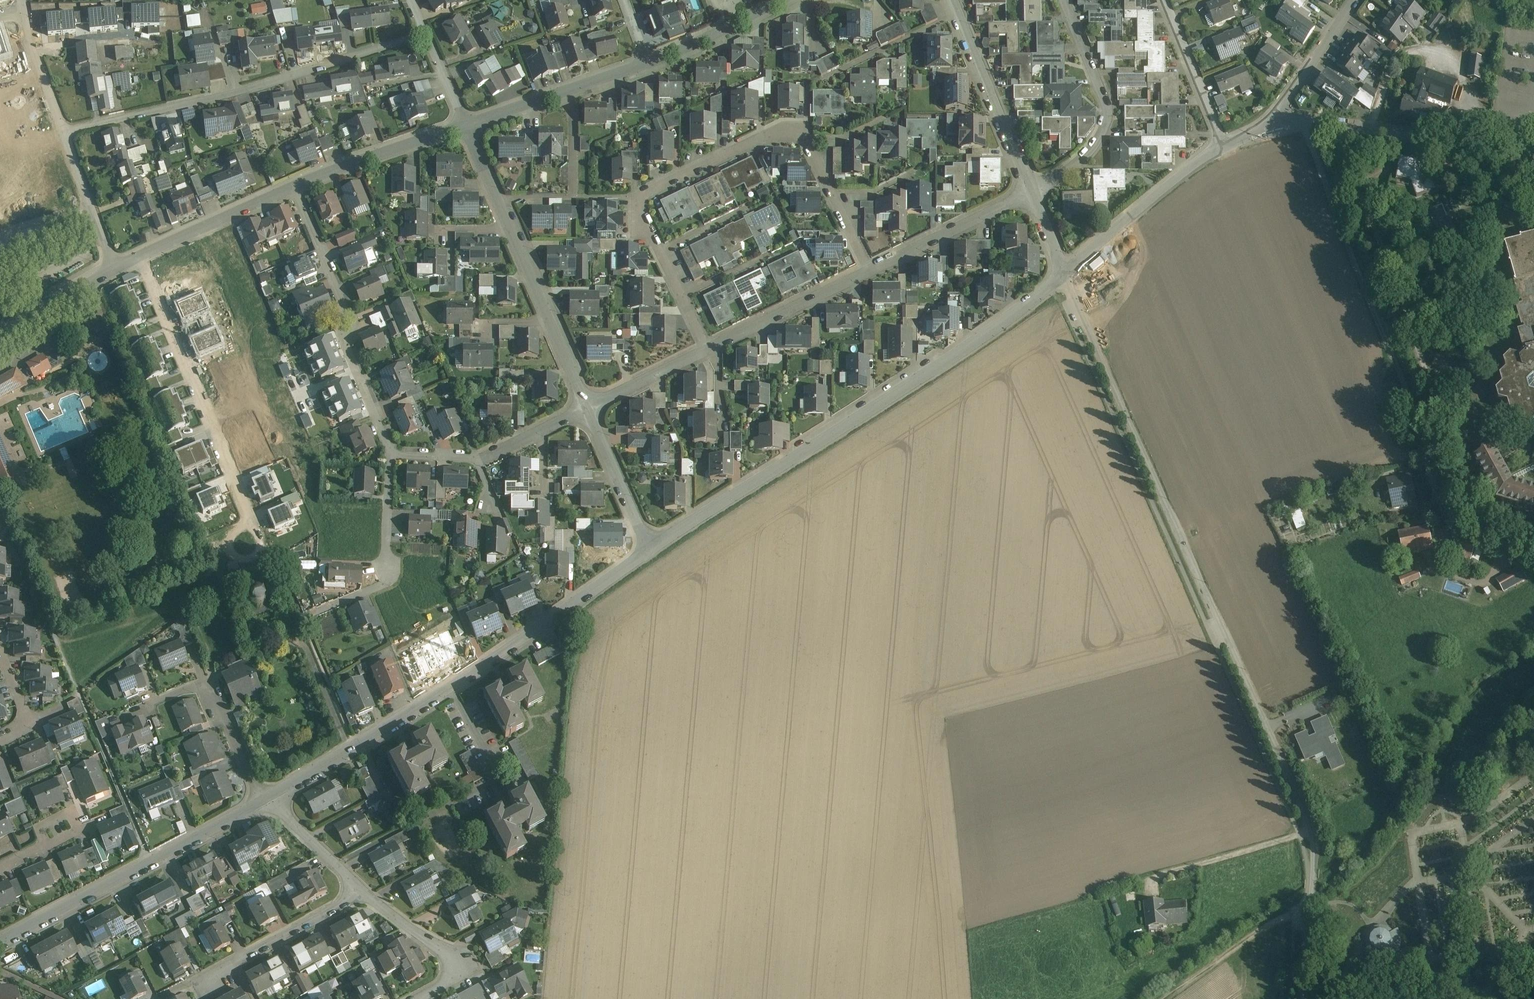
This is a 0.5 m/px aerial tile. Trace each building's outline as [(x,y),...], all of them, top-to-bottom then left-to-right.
[(325,9),(333,7),(331,0),(322,0),(325,9)] [(430,4),(435,13),(445,7),(446,9),(451,7),(451,8),(456,5),(459,5),(464,2),(463,0),(437,0),(430,4)] [(552,10),(560,8),(561,9),(569,6),(570,5),(568,0),(549,0),(552,10)] [(595,18),(612,13),(608,0),(589,0),(595,18)] [(674,0),(664,4),(666,10),(677,6),(674,0)] [(900,13),(920,13),(922,13),(922,8),(922,0),(900,0),(900,13)] [(1039,0),(1024,0),(1025,18),(1041,18),(1041,5),(1039,5),(1039,0)] [(1126,12),(1138,12),(1142,12),(1142,0),(1126,0),(1126,12)] [(1207,6),(1215,25),(1235,17),(1228,0),(1221,0),(1207,6)] [(1293,0),(1288,0),(1284,5),(1286,7),(1286,8),(1301,18),(1307,10),(1293,0)] [(1394,2),(1395,5),(1400,9),(1405,1),(1403,0),(1396,0),(1394,2)] [(1424,15),(1405,1),(1400,9),(1395,16),(1411,28),(1413,30),(1424,15)] [(123,10),(123,15),(132,14),(131,2),(122,2),(123,10)] [(252,5),(253,15),(268,13),(267,4),(252,5)] [(349,7),(335,9),(337,18),(351,16),(351,15),(349,7)] [(132,9),(132,18),(158,17),(158,8),(132,9)] [(552,10),(546,12),(551,31),(568,26),(565,13),(562,12),(561,12),(561,9),(560,8),(552,10)] [(932,8),(922,8),(922,13),(920,13),(926,25),(937,20),(932,8)] [(1301,18),(1286,8),(1277,20),(1278,20),(1279,19),(1295,30),(1291,35),(1303,43),(1315,27),(1314,27),(1314,28),(1309,24),(1312,21),(1306,16),(1303,20),(1301,18)] [(296,9),(273,12),(277,26),(298,23),(296,9)] [(115,11),(116,21),(124,21),(123,15),(123,10),(115,11)] [(388,10),(351,15),(351,16),(352,28),(353,31),(390,26),(388,10)] [(664,10),(647,16),(647,17),(654,36),(672,30),(669,21),(667,21),(664,10)] [(115,11),(102,12),(104,30),(117,29),(116,21),(115,11)] [(91,31),(104,30),(102,12),(90,13),(91,31)] [(1101,12),(1092,13),(1092,28),(1099,28),(1099,25),(1112,25),(1112,44),(1124,44),(1123,12),(1101,12)] [(1142,12),(1138,12),(1138,19),(1138,38),(1155,38),(1155,25),(1154,25),(1154,12),(1142,12)] [(88,13),(81,14),(82,25),(89,24),(88,13)] [(74,14),(60,16),(62,34),(75,33),(75,25),(74,14)] [(82,25),(81,14),(74,14),(75,25),(82,25)] [(187,16),(188,28),(202,26),(200,14),(187,16)] [(1411,28),(1395,16),(1392,14),(1382,29),(1400,42),(1411,28)] [(1437,14),(1428,26),(1438,33),(1447,21),(1437,14)] [(62,34),(60,16),(47,17),(48,28),(49,36),(62,34)] [(351,16),(337,18),(341,29),(352,28),(351,16)] [(806,16),(797,16),(797,17),(797,29),(801,29),(806,29),(806,16)] [(159,27),(158,17),(132,18),(133,27),(159,27)] [(791,17),(786,20),(786,29),(797,29),(797,17),(791,17)] [(870,17),(848,17),(848,31),(846,31),(846,41),(853,41),(853,44),(861,44),(861,41),(870,41),(870,17)] [(1254,17),(1243,22),(1248,34),(1259,29),(1254,17)] [(469,36),(459,19),(443,28),(453,45),(457,43),(460,44),(463,44),(468,53),(476,48),(469,36)] [(493,23),(485,27),(491,39),(495,37),(499,43),(503,41),(493,23)] [(900,23),(888,29),(894,41),(905,35),(900,23)] [(1058,23),(1051,23),(1041,23),(1041,24),(1037,24),(1037,49),(1054,49),(1054,44),(1054,42),(1058,42),(1059,41),(1059,35),(1058,33),(1057,33),(1057,30),(1058,30),(1059,28),(1059,25),(1058,23)] [(993,24),(989,24),(989,40),(984,40),(982,44),(984,49),(989,49),(989,40),(998,40),(998,36),(999,36),(999,35),(1007,35),(1007,50),(1019,50),(1019,24),(993,24)] [(485,27),(478,31),(484,43),(492,39),(491,39),(485,27)] [(320,29),(296,32),(299,52),(312,51),(310,43),(315,42),(316,45),(334,43),(334,45),(342,44),(340,29),(321,32),(320,29)] [(786,29),(783,29),(783,51),(791,51),(801,51),(801,29),(786,29)] [(888,29),(882,32),(888,44),(894,41),(888,29)] [(1240,29),(1215,40),(1220,54),(1226,52),(1228,58),(1241,53),(1238,46),(1246,43),(1240,29)] [(237,31),(217,35),(221,46),(239,43),(237,31)] [(614,38),(607,40),(605,32),(592,35),(595,48),(597,57),(617,53),(614,38)] [(888,44),(882,32),(876,35),(876,38),(881,47),(888,44)] [(1378,49),(1358,35),(1351,45),(1368,57),(1368,58),(1370,59),(1378,49)] [(209,37),(196,39),(198,52),(196,52),(197,63),(206,61),(206,62),(215,61),(214,60),(212,45),(210,46),(209,37)] [(495,37),(491,39),(492,39),(484,43),(488,49),(499,43),(495,37)] [(131,38),(114,39),(116,61),(133,58),(131,38)] [(746,38),(734,42),(734,48),(746,48),(746,38)] [(1281,46),(1269,38),(1265,44),(1269,47),(1277,52),(1281,46)] [(764,39),(753,39),(753,48),(754,48),(754,54),(758,54),(758,58),(764,58),(764,39)] [(579,41),(561,47),(564,55),(568,68),(569,69),(585,63),(586,63),(583,52),(579,41)] [(937,41),(928,41),(928,42),(928,57),(930,57),(930,69),(937,69),(937,75),(941,75),(941,69),(950,69),(950,41),(937,41)] [(273,42),(240,46),(243,71),(254,69),(253,61),(275,58),(273,42)] [(1388,48),(1396,52),(1399,46),(1392,42),(1388,48)] [(1368,57),(1351,45),(1349,43),(1341,53),(1344,55),(1361,67),(1368,58),(1368,57)] [(1064,44),(1054,44),(1054,49),(1054,55),(1063,55),(1065,55),(1064,44)] [(1106,44),(1099,44),(1099,51),(1101,51),(1102,61),(1106,61),(1106,70),(1116,70),(1116,58),(1106,58),(1106,44)] [(1136,44),(1124,44),(1112,44),(1106,44),(1106,58),(1116,58),(1136,58),(1136,53),(1136,44)] [(1138,44),(1136,44),(1136,53),(1149,53),(1149,69),(1166,69),(1166,57),(1164,57),(1164,44),(1138,44)] [(1395,54),(1383,45),(1379,51),(1391,60),(1395,54)] [(95,46),(77,48),(79,67),(96,65),(95,46)] [(1277,52),(1269,47),(1257,63),(1277,77),(1279,74),(1282,73),(1283,71),(1283,68),(1288,62),(1280,56),(1281,55),(1277,52)] [(1487,50),(1473,47),(1468,79),(1485,81),(1486,71),(1497,73),(1499,61),(1487,59),(1488,50),(1487,50)] [(595,48),(583,52),(586,63),(585,63),(586,64),(598,60),(597,57),(595,48)] [(734,48),(733,48),(733,60),(732,60),(732,62),(733,63),(733,65),(734,65),(745,65),(754,65),(754,54),(754,48),(753,48),(746,48),(734,48)] [(801,51),(791,51),(791,72),(807,73),(807,51),(801,51)] [(544,53),(535,56),(535,57),(527,60),(535,80),(542,77),(543,78),(552,75),(551,74),(546,59),(544,53)] [(833,54),(821,60),(827,73),(839,67),(833,54)] [(564,55),(554,59),(559,71),(568,68),(564,55)] [(1019,55),(1007,56),(1007,55),(1002,55),(1002,68),(1012,67),(1012,66),(1020,66),(1020,82),(1032,82),(1032,66),(1032,55),(1019,55)] [(1063,55),(1054,55),(1037,55),(1032,55),(1032,66),(1050,66),(1050,87),(1065,87),(1065,80),(1065,75),(1063,75),(1063,55)] [(1361,67),(1344,55),(1337,65),(1356,79),(1364,69),(1361,67)] [(486,60),(492,74),(501,70),(495,56),(486,60)] [(553,56),(546,59),(551,74),(559,71),(554,59),(553,56)] [(898,61),(883,61),(876,64),(876,72),(876,80),(876,83),(878,83),(878,80),(883,80),(891,80),(891,82),(896,82),(896,91),(906,91),(906,57),(898,61)] [(727,58),(718,58),(718,65),(719,65),(719,75),(727,74),(727,58)] [(221,62),(217,59),(214,60),(215,61),(215,66),(218,80),(226,79),(221,62)] [(407,60),(388,62),(389,71),(391,79),(409,76),(407,60)] [(821,60),(815,63),(821,76),(827,73),(821,60)] [(481,64),(469,71),(473,79),(478,88),(486,83),(493,96),(500,92),(500,91),(493,80),(483,63),(481,64)] [(96,65),(79,67),(81,82),(87,81),(101,78),(100,68),(96,65)] [(718,65),(696,65),(696,83),(719,83),(719,75),(719,65),(718,65)] [(215,66),(180,72),(183,89),(204,86),(203,83),(218,80),(215,66)] [(1239,69),(1231,73),(1231,74),(1215,81),(1221,95),(1240,87),(1243,94),(1254,89),(1245,67),(1239,70),(1239,69)] [(522,79),(515,68),(510,71),(516,82),(522,79)] [(1458,82),(1422,70),(1414,92),(1428,97),(1450,104),(1458,82)] [(389,71),(375,74),(377,81),(391,79),(389,71)] [(516,82),(510,71),(503,75),(509,86),(516,82)] [(860,72),(860,80),(851,80),(851,86),(851,95),(851,97),(863,97),(863,105),(876,105),(876,80),(876,72),(860,72)] [(356,73),(347,75),(348,77),(349,77),(351,91),(345,92),(345,95),(359,92),(356,73)] [(1327,73),(1316,88),(1347,110),(1354,100),(1358,95),(1357,94),(1327,73)] [(129,74),(112,77),(114,87),(130,85),(129,74)] [(375,74),(357,77),(361,85),(367,84),(367,83),(377,81),(375,74)] [(502,74),(493,80),(500,91),(509,86),(503,75),(502,74)] [(914,85),(922,85),(922,75),(914,75),(914,85)] [(1136,76),(1120,76),(1118,76),(1118,90),(1148,89),(1148,85),(1148,75),(1145,75),(1136,76)] [(1166,75),(1148,75),(1148,85),(1162,85),(1162,107),(1179,107),(1179,89),(1178,89),(1178,75),(1166,75)] [(348,77),(330,80),(332,89),(333,97),(345,95),(345,92),(351,91),(349,77),(348,77)] [(101,78),(87,81),(90,99),(99,98),(101,112),(109,111),(103,78),(101,78)] [(681,79),(659,79),(659,98),(681,98),(681,79)] [(748,96),(735,96),(735,109),(732,109),(732,110),(735,111),(735,124),(757,124),(757,99),(757,82),(748,85),(748,96)] [(957,82),(945,82),(945,83),(948,83),(948,101),(945,101),(945,109),(965,109),(965,102),(967,102),(967,82),(957,82)] [(804,84),(796,84),(796,90),(797,90),(797,103),(804,103),(804,84)] [(1377,93),(1367,85),(1363,91),(1369,96),(1375,100),(1377,93)] [(630,93),(622,93),(622,111),(644,111),(644,106),(644,86),(638,86),(638,88),(630,88),(630,93)] [(653,86),(644,86),(644,106),(653,106),(653,105),(653,86)] [(1050,87),(1044,87),(1044,98),(1050,98),(1050,99),(1054,99),(1054,98),(1061,98),(1061,112),(1081,112),(1081,98),(1080,98),(1080,88),(1081,88),(1081,86),(1080,86),(1076,86),(1065,87),(1050,87)] [(1020,87),(1014,87),(1014,101),(1044,101),(1044,98),(1044,87),(1032,87),(1020,87)] [(332,89),(318,91),(319,99),(333,97),(332,89)] [(432,90),(414,96),(415,99),(421,97),(423,104),(435,99),(432,90)] [(796,90),(779,90),(779,112),(797,113),(797,103),(797,90),(796,90)] [(1363,91),(1361,90),(1357,94),(1358,95),(1354,100),(1362,106),(1369,96),(1363,91)] [(318,91),(303,93),(305,101),(313,100),(313,101),(319,100),(319,99),(318,91)] [(1428,97),(1415,92),(1412,100),(1406,98),(1401,114),(1420,121),(1422,117),(1436,122),(1441,109),(1426,104),(1428,97)] [(411,93),(388,101),(393,113),(403,109),(401,104),(413,100),(411,93)] [(292,95),(273,98),(274,102),(275,107),(270,108),(260,109),(262,117),(263,117),(272,115),(295,112),(292,95)] [(722,95),(710,99),(710,107),(714,107),(714,113),(715,113),(722,113),(722,95)] [(845,95),(815,95),(815,114),(845,114),(845,95)] [(1222,95),(1214,99),(1220,115),(1229,111),(1222,95)] [(413,100),(401,104),(403,109),(408,124),(425,118),(420,105),(423,104),(421,97),(415,99),(413,100)] [(616,101),(609,101),(609,106),(606,106),(606,115),(615,115),(615,124),(616,124),(616,101)] [(252,104),(241,108),(245,119),(257,115),(252,104)] [(661,105),(653,105),(653,106),(653,121),(661,118),(661,105)] [(312,125),(305,106),(297,109),(302,121),(299,122),(301,129),(312,125)] [(606,106),(584,106),(584,124),(606,124),(606,115),(606,106)] [(710,118),(691,118),(691,144),(715,144),(715,113),(714,113),(714,107),(710,107),(710,118)] [(1156,117),(1155,107),(1132,107),(1126,108),(1126,121),(1135,121),(1156,120),(1156,117)] [(1179,107),(1156,107),(1156,117),(1169,116),(1169,132),(1165,132),(1165,138),(1180,139),(1186,138),(1186,120),(1184,120),(1184,107),(1179,107)] [(184,121),(197,119),(195,109),(182,111),(184,121)] [(241,111),(229,113),(231,127),(247,125),(247,127),(248,127),(241,109),(240,109),(241,111)] [(1096,110),(1085,110),(1085,112),(1086,119),(1096,119),(1096,110)] [(679,111),(663,118),(668,130),(679,125),(679,111)] [(221,113),(219,112),(205,114),(207,132),(221,130),(222,132),(231,131),(231,127),(229,113),(221,114),(221,113)] [(362,119),(348,125),(355,143),(370,137),(370,136),(368,132),(369,132),(370,130),(370,129),(377,126),(372,113),(362,117),(362,119)] [(606,115),(606,124),(615,124),(615,115),(606,115)] [(961,116),(946,116),(946,138),(961,138),(961,123),(961,116)] [(1052,119),(1042,119),(1042,133),(1050,133),(1050,136),(1060,136),(1060,145),(1072,145),(1072,124),(1072,119),(1061,119),(1052,119)] [(1086,119),(1072,119),(1072,124),(1078,124),(1078,140),(1086,140),(1094,128),(1094,126),(1096,126),(1096,119),(1086,119)] [(1135,121),(1126,121),(1126,133),(1136,133),(1136,132),(1135,132),(1135,121)] [(174,122),(160,127),(163,136),(162,136),(165,144),(166,144),(169,150),(183,145),(174,122)] [(936,122),(906,122),(906,132),(906,139),(922,139),(922,150),(936,150),(936,122)] [(961,123),(961,138),(961,150),(975,150),(983,150),(983,149),(983,123),(961,123)] [(314,131),(307,134),(310,140),(310,139),(315,150),(321,148),(318,141),(314,131)] [(562,131),(539,131),(539,148),(546,148),(546,157),(560,157),(560,148),(562,148),(562,131)] [(906,132),(894,132),(894,135),(876,135),(876,140),(876,161),(877,161),(877,153),(894,153),(894,159),(905,159),(905,161),(906,161),(906,139),(906,132)] [(117,133),(103,136),(107,153),(117,151),(117,152),(118,151),(121,167),(129,164),(124,138),(119,139),(117,133)] [(532,134),(525,134),(525,141),(522,141),(523,150),(532,150),(532,148),(532,134)] [(330,136),(318,141),(321,148),(323,152),(335,147),(330,136)] [(589,138),(580,138),(580,152),(589,152),(589,138)] [(672,138),(651,138),(651,157),(654,157),(654,164),(672,164),(672,138)] [(1142,139),(1142,148),(1158,148),(1159,165),(1173,165),(1172,145),(1179,145),(1180,139),(1165,138),(1142,139)] [(310,140),(293,146),(300,164),(317,157),(315,150),(310,139),(310,140)] [(1142,148),(1142,139),(1126,139),(1113,140),(1113,141),(1114,140),(1114,152),(1113,152),(1113,166),(1129,165),(1129,150),(1142,150),(1142,148)] [(867,143),(860,143),(860,146),(851,146),(851,149),(845,149),(845,155),(845,161),(845,167),(845,172),(858,172),(858,163),(876,163),(876,162),(876,140),(867,140),(867,143)] [(522,141),(502,141),(502,158),(523,158),(523,150),(522,141)] [(145,147),(131,152),(134,163),(148,158),(145,147)] [(774,152),(772,152),(772,156),(772,171),(773,171),(773,168),(779,168),(779,171),(788,171),(798,171),(798,163),(798,152),(774,152)] [(637,153),(626,153),(626,163),(630,163),(630,169),(634,169),(637,169),(637,153)] [(244,156),(227,162),(230,170),(234,168),(236,175),(231,177),(230,175),(215,181),(214,180),(213,180),(220,197),(255,184),(244,156)] [(772,156),(765,156),(764,156),(759,159),(765,171),(772,171),(772,156)] [(460,158),(437,158),(437,177),(438,177),(446,177),(450,177),(450,180),(462,179),(462,168),(460,168),(460,158)] [(167,168),(173,166),(171,159),(159,162),(162,175),(169,173),(167,168)] [(751,160),(722,174),(730,191),(743,184),(742,180),(748,177),(753,188),(762,183),(757,173),(751,160)] [(1425,163),(1399,160),(1397,179),(1411,181),(1418,198),(1436,191),(1425,163)] [(121,167),(118,167),(123,185),(132,182),(132,183),(134,182),(138,196),(146,194),(141,178),(140,177),(136,178),(134,170),(131,163),(129,164),(121,167)] [(626,163),(613,163),(613,184),(630,184),(630,169),(630,163),(626,163)] [(801,163),(798,163),(798,171),(788,171),(787,182),(795,182),(807,182),(807,175),(804,175),(804,169),(801,163)] [(982,163),(980,163),(980,164),(980,184),(987,184),(987,187),(1000,187),(1000,163),(982,163)] [(966,165),(953,165),(953,169),(945,169),(945,178),(953,178),(953,194),(936,194),(936,209),(954,209),(954,203),(966,203),(966,165)] [(845,167),(833,167),(833,175),(845,175),(845,172),(845,167)] [(142,168),(134,170),(136,178),(140,177),(141,178),(145,176),(142,168)] [(1511,168),(1500,168),(1499,185),(1510,185),(1511,168)] [(414,170),(394,170),(394,184),(397,184),(397,193),(413,193),(414,193),(414,187),(414,170)] [(764,170),(757,173),(762,183),(763,186),(770,183),(764,170)] [(1113,171),(1094,172),(1095,192),(1095,204),(1108,204),(1108,189),(1117,188),(1117,191),(1126,190),(1126,171),(1113,171)] [(722,176),(694,189),(696,191),(703,207),(704,206),(721,198),(725,206),(735,201),(730,191),(722,174),(721,174),(722,176)] [(168,176),(155,180),(159,193),(172,189),(168,176)] [(204,190),(198,176),(190,179),(201,204),(215,199),(210,187),(204,190)] [(462,179),(450,180),(450,189),(464,189),(464,179),(462,179)] [(359,184),(343,190),(344,191),(345,191),(353,211),(368,205),(359,184)] [(931,187),(906,187),(906,195),(906,207),(922,207),(922,214),(931,214),(931,187)] [(757,192),(761,200),(770,195),(766,188),(757,192)] [(795,188),(791,188),(790,196),(797,196),(797,195),(807,195),(807,188),(795,188)] [(450,189),(435,189),(435,198),(435,199),(450,199),(450,189)] [(188,190),(171,197),(178,217),(183,215),(184,216),(189,214),(189,213),(196,210),(188,190)] [(703,207),(696,191),(690,194),(688,190),(688,191),(698,213),(706,209),(704,206),(703,207)] [(688,191),(662,203),(664,209),(670,220),(684,213),(687,219),(698,213),(688,191)] [(1088,193),(1076,193),(1076,195),(1063,196),(1064,211),(1089,210),(1089,213),(1088,193)] [(332,195),(316,202),(324,222),(325,222),(329,223),(332,222),(334,218),(340,215),(332,195)] [(807,195),(797,195),(797,196),(797,214),(819,214),(819,195),(807,195)] [(906,207),(906,195),(893,195),(893,203),(876,203),(876,209),(876,215),(876,216),(893,216),(893,233),(906,233),(906,207)] [(477,196),(454,196),(454,217),(478,217),(477,196)] [(150,197),(137,202),(143,219),(151,216),(151,217),(153,216),(158,230),(165,227),(159,211),(155,212),(150,197)] [(562,200),(549,200),(549,209),(554,209),(554,210),(562,210),(562,208),(562,200)] [(605,206),(585,206),(585,220),(586,221),(586,218),(597,218),(597,234),(600,234),(600,241),(616,241),(616,227),(622,227),(622,215),(616,215),(616,206),(605,206)] [(1443,207),(1431,212),(1433,217),(1431,218),(1431,219),(1433,218),(1435,223),(1447,219),(1443,207)] [(562,208),(562,210),(554,210),(554,229),(566,229),(566,220),(570,220),(570,208),(562,208)] [(772,208),(745,221),(753,237),(759,250),(765,247),(765,246),(768,245),(765,238),(770,235),(772,236),(774,235),(775,233),(773,228),(780,225),(772,208)] [(549,209),(533,209),(532,229),(554,229),(554,210),(554,209),(549,209)] [(664,223),(670,220),(664,209),(658,212),(664,223)] [(174,210),(167,212),(172,225),(178,223),(174,210)] [(286,210),(273,215),(275,221),(269,224),(276,240),(276,239),(281,237),(282,235),(281,234),(288,231),(290,232),(296,229),(288,211),(286,210)] [(1417,211),(1403,216),(1405,222),(1420,217),(1417,211)] [(426,214),(407,214),(407,239),(426,239),(426,214)] [(1420,217),(1405,222),(1408,228),(1422,223),(1420,217)] [(1447,219),(1435,223),(1436,224),(1427,227),(1430,236),(1439,232),(1445,250),(1459,244),(1450,218),(1447,219)] [(268,222),(260,225),(258,221),(245,227),(244,229),(248,240),(252,248),(252,247),(266,242),(268,243),(276,240),(269,224),(268,222)] [(745,221),(718,234),(732,263),(736,261),(734,258),(734,259),(732,256),(738,253),(735,247),(736,247),(736,246),(753,237),(745,221)] [(876,221),(864,221),(864,233),(876,233),(876,221)] [(1025,230),(1006,230),(1006,252),(1018,252),(1021,252),(1021,246),(1025,246),(1025,245),(1025,230)] [(353,231),(337,238),(341,248),(349,244),(357,240),(353,231)] [(474,234),(455,234),(455,244),(461,244),(470,244),(470,241),(474,241),(474,234)] [(732,263),(718,234),(690,248),(693,253),(695,259),(698,264),(716,255),(722,267),(732,263)] [(1504,247),(1505,249),(1506,248),(1511,265),(1510,266),(1510,267),(1511,267),(1516,284),(1515,284),(1515,285),(1516,285),(1516,286),(1517,286),(1532,282),(1532,283),(1533,282),(1533,237),(1522,241),(1522,240),(1520,240),(1521,243),(1504,247)] [(276,240),(268,243),(270,249),(278,245),(276,239),(276,240)] [(363,239),(349,245),(352,252),(360,248),(362,253),(368,251),(363,239)] [(821,239),(816,239),(816,240),(816,249),(818,249),(818,262),(841,262),(841,240),(831,240),(831,239),(821,239)] [(252,248),(248,240),(242,242),(249,258),(256,255),(252,247),(252,248)] [(474,241),(470,241),(470,244),(470,252),(473,252),(473,263),(498,263),(498,241),(474,241)] [(593,241),(579,241),(579,253),(593,253),(593,241)] [(616,241),(600,241),(600,251),(616,251),(616,241)] [(990,242),(974,242),(974,247),(975,247),(975,256),(990,256),(990,242)] [(637,247),(619,247),(618,271),(637,271),(637,259),(637,247)] [(974,247),(955,247),(955,269),(975,269),(975,256),(975,247),(974,247)] [(352,252),(344,255),(347,262),(345,263),(349,273),(367,265),(362,253),(360,248),(352,252)] [(690,248),(680,252),(683,258),(693,253),(690,248)] [(368,251),(362,253),(367,265),(368,267),(377,263),(371,249),(368,251)] [(575,250),(550,250),(550,270),(575,270),(575,269),(575,260),(575,250)] [(1032,252),(1021,252),(1018,252),(1018,266),(1015,266),(1015,276),(1037,276),(1037,259),(1036,258),(1036,252),(1032,252)] [(693,253),(683,258),(686,264),(695,259),(693,253)] [(798,253),(767,268),(774,282),(783,277),(786,285),(797,280),(793,272),(805,267),(798,253)] [(445,254),(426,254),(426,278),(438,278),(445,278),(445,254)] [(306,255),(289,262),(295,275),(294,278),(296,285),(317,276),(313,267),(307,264),(308,261),(306,255)] [(645,256),(641,256),(640,257),(640,259),(637,259),(637,271),(645,271),(646,270),(646,257),(645,256)] [(587,257),(577,257),(577,260),(575,260),(575,269),(577,269),(577,281),(587,281),(587,257)] [(695,259),(686,264),(688,270),(698,265),(698,264),(695,259)] [(947,259),(940,259),(940,265),(940,275),(936,275),(936,278),(947,278),(947,259)] [(264,260),(253,264),(256,273),(267,270),(264,260)] [(392,264),(387,267),(390,273),(395,271),(392,264)] [(815,275),(810,264),(805,267),(810,278),(815,275)] [(698,265),(688,270),(691,275),(701,271),(698,265)] [(940,265),(918,265),(918,277),(921,277),(921,286),(936,286),(936,278),(936,275),(940,275),(940,265)] [(382,267),(370,273),(372,279),(375,278),(377,281),(386,277),(382,267)] [(805,267),(793,272),(797,280),(786,285),(783,277),(774,282),(781,296),(812,281),(810,278),(805,267)] [(701,271),(691,275),(694,282),(704,277),(701,271)] [(760,271),(733,284),(738,295),(747,312),(761,305),(755,292),(767,286),(760,271)] [(262,283),(270,280),(268,273),(260,276),(262,283)] [(1008,274),(989,274),(989,283),(1002,283),(1002,288),(1007,288),(1007,279),(1008,279),(1008,274)] [(372,279),(363,283),(362,285),(355,287),(361,302),(372,298),(373,295),(381,291),(377,281),(375,278),(372,279)] [(455,278),(445,278),(438,278),(438,294),(455,294),(455,278)] [(182,441),(178,430),(168,434),(154,399),(163,396),(156,378),(146,382),(132,348),(142,344),(134,327),(125,331),(110,296),(120,292),(116,282),(101,290),(101,294),(166,447),(175,444),(182,441)] [(1532,283),(1532,282),(1517,286),(1516,286),(1522,306),(1525,305),(1525,308),(1518,310),(1524,330),(1527,329),(1527,332),(1520,334),(1526,354),(1533,351),(1533,282),(1532,283)] [(512,283),(498,283),(498,304),(515,304),(516,288),(512,288),(512,283)] [(651,283),(631,283),(631,309),(634,309),(639,309),(653,308),(653,298),(651,298),(651,283)] [(989,283),(982,283),(982,293),(979,293),(979,304),(982,304),(992,304),(1002,304),(1002,288),(1002,283),(989,283)] [(733,284),(704,298),(718,326),(733,319),(724,301),(738,295),(733,284)] [(898,285),(875,285),(875,305),(899,305),(899,292),(899,285),(898,285)] [(266,296),(273,293),(270,286),(263,288),(266,296)] [(309,287),(293,293),(296,301),(314,293),(311,292),(309,287)] [(609,287),(595,287),(595,294),(595,298),(597,298),(609,298),(609,287)] [(143,315),(134,294),(130,296),(127,289),(120,292),(110,296),(125,331),(134,327),(142,324),(139,317),(143,315)] [(411,292),(399,297),(402,304),(409,302),(410,304),(415,302),(411,292)] [(918,304),(919,292),(906,292),(906,304),(918,304)] [(314,293),(296,301),(305,322),(319,316),(332,311),(325,293),(317,296),(316,294),(314,293)] [(595,294),(583,294),(583,295),(571,295),(571,294),(570,294),(570,316),(583,316),(583,315),(597,315),(597,298),(595,298),(595,294)] [(963,294),(947,294),(947,302),(956,302),(956,311),(963,311),(963,294)] [(178,304),(185,323),(198,317),(209,313),(201,295),(178,304)] [(862,301),(852,301),(852,308),(856,308),(857,327),(862,327),(862,301)] [(402,304),(391,309),(395,317),(393,318),(396,326),(394,326),(393,326),(388,328),(392,337),(419,326),(410,304),(409,302),(402,304)] [(472,305),(447,305),(447,325),(459,325),(472,325),(472,305)] [(917,307),(905,307),(905,319),(917,319),(917,307)] [(852,308),(837,309),(837,311),(827,312),(827,328),(857,327),(856,308),(852,308)] [(389,310),(382,313),(386,322),(393,318),(389,310)] [(198,317),(202,326),(212,322),(209,313),(198,317)] [(382,313),(370,318),(373,326),(377,327),(378,330),(379,330),(377,326),(385,323),(387,327),(388,327),(382,313)] [(938,317),(948,334),(956,334),(956,313),(940,313),(940,315),(938,317)] [(639,315),(639,328),(654,328),(654,321),(659,321),(659,315),(639,315)] [(964,330),(973,330),(973,323),(980,323),(980,315),(971,315),(971,319),(963,319),(964,330)] [(322,324),(319,316),(305,322),(308,330),(322,324)] [(948,334),(938,317),(933,317),(933,335),(935,335),(935,340),(948,340),(948,334)] [(659,321),(654,321),(654,328),(654,346),(673,346),(673,321),(659,321)] [(212,322),(202,326),(204,331),(214,327),(212,322)] [(378,330),(375,331),(374,330),(370,332),(369,334),(370,335),(369,338),(361,341),(367,354),(386,346),(379,331),(387,327),(385,323),(377,326),(379,330),(378,330)] [(472,325),(459,325),(459,339),(470,339),(472,339),(472,325)] [(499,339),(515,339),(515,326),(499,326),(499,339)] [(191,337),(198,355),(222,345),(214,327),(204,331),(191,337)] [(810,330),(783,330),(783,349),(810,349),(810,330)] [(910,331),(889,331),(890,359),(911,359),(910,331)] [(874,332),(862,332),(862,342),(867,342),(867,356),(874,356),(874,332)] [(537,334),(518,334),(518,356),(538,356),(538,347),(537,347),(537,334)] [(308,349),(321,379),(343,370),(331,339),(308,349)] [(459,339),(454,339),(454,350),(455,350),(455,348),(466,348),(466,347),(470,347),(470,339),(459,339)] [(164,367),(156,345),(151,347),(149,341),(142,344),(132,348),(146,382),(156,378),(163,375),(160,368),(164,367)] [(610,341),(589,341),(589,360),(610,360),(610,341)] [(470,347),(466,347),(466,348),(466,367),(492,367),(492,347),(470,347)] [(1526,354),(1519,360),(1511,358),(1504,365),(1506,374),(1500,380),(1503,389),(1496,395),(1499,405),(1508,407),(1510,416),(1519,418),(1521,426),(1531,429),(1533,425),(1533,351),(1526,354)] [(755,353),(737,353),(737,364),(740,364),(740,372),(755,372),(755,353)] [(43,357),(28,366),(34,377),(50,368),(43,357)] [(409,357),(393,364),(396,370),(404,366),(405,367),(412,364),(409,357)] [(868,358),(848,358),(848,386),(868,386),(868,358)] [(831,362),(819,362),(819,376),(831,376),(831,362)] [(396,370),(395,370),(395,371),(390,373),(389,372),(381,376),(383,380),(381,383),(384,388),(407,379),(405,374),(406,371),(405,367),(404,366),(396,370)] [(26,385),(16,369),(0,378),(0,400),(26,385)] [(510,370),(499,370),(499,385),(510,385),(510,370)] [(556,378),(536,378),(536,401),(556,401),(556,378)] [(705,378),(685,378),(685,405),(705,404),(706,404),(705,395),(705,378)] [(407,379),(384,388),(386,394),(389,395),(391,399),(399,396),(399,394),(404,393),(405,393),(414,389),(413,388),(412,384),(409,383),(407,379)] [(326,391),(339,422),(361,412),(349,382),(326,391)] [(750,382),(734,382),(734,392),(749,392),(749,388),(750,388),(750,382)] [(421,385),(413,388),(414,389),(405,393),(408,399),(413,397),(424,393),(421,385)] [(750,388),(749,388),(749,392),(749,408),(768,408),(767,388),(750,388)] [(824,390),(807,390),(807,413),(824,413),(824,390)] [(186,419),(177,397),(173,399),(171,392),(163,396),(154,399),(168,434),(178,430),(185,427),(183,420),(186,419)] [(665,394),(652,394),(653,404),(653,409),(654,409),(665,410),(665,394)] [(714,395),(705,395),(706,404),(705,404),(705,410),(714,410),(714,395)] [(408,399),(398,403),(401,412),(410,408),(410,409),(417,406),(413,397),(408,399)] [(511,399),(488,399),(488,418),(511,418),(511,399)] [(653,404),(631,404),(631,429),(654,429),(654,409),(653,409),(653,404)] [(401,412),(395,414),(403,434),(406,436),(417,431),(413,423),(415,419),(410,409),(410,408),(401,412)] [(438,410),(427,414),(433,431),(440,428),(437,420),(442,417),(438,410)] [(454,412),(442,417),(437,420),(440,428),(445,438),(444,439),(445,440),(463,432),(454,412)] [(705,416),(694,417),(694,430),(715,429),(715,424),(716,424),(715,416),(705,416)] [(357,421),(343,427),(346,434),(348,433),(350,432),(352,436),(362,433),(357,421)] [(790,442),(789,426),(779,426),(779,427),(779,441),(780,441),(789,441),(789,442),(790,442)] [(770,428),(768,430),(761,430),(762,450),(780,450),(780,441),(779,441),(779,427),(770,428)] [(715,429),(694,430),(694,442),(716,442),(716,435),(715,435),(715,429)] [(362,433),(352,436),(350,432),(348,433),(358,455),(363,453),(363,454),(365,455),(369,453),(370,451),(370,450),(375,448),(367,430),(362,433)] [(742,434),(730,434),(730,448),(730,451),(742,451),(742,434)] [(648,444),(648,435),(628,435),(628,444),(648,444)] [(0,437),(0,485),(3,492),(20,485),(0,437)] [(668,441),(652,442),(652,456),(652,466),(668,466),(668,441)] [(201,444),(188,450),(197,469),(210,464),(204,451),(201,444)] [(586,445),(559,445),(559,466),(573,466),(573,467),(586,467),(586,445)] [(210,449),(204,451),(210,464),(211,468),(217,465),(210,449)] [(197,469),(188,450),(179,454),(175,455),(178,462),(183,475),(197,469)] [(1528,491),(1527,490),(1527,491),(1512,486),(1505,474),(1506,473),(1505,472),(1505,473),(1498,460),(1498,459),(1494,453),(1487,456),(1484,455),(1483,459),(1476,462),(1479,469),(1479,470),(1480,470),(1486,483),(1486,484),(1487,484),(1490,489),(1488,490),(1489,492),(1488,495),(1491,496),(1492,497),(1494,496),(1496,500),(1501,501),(1500,504),(1507,506),(1507,507),(1508,507),(1521,511),(1522,511),(1533,515),(1533,493),(1528,491)] [(652,466),(652,456),(645,456),(644,458),(644,465),(645,466),(652,466)] [(732,457),(710,457),(710,480),(732,480),(732,457)] [(694,460),(682,460),(682,477),(693,477),(694,460)] [(529,462),(511,462),(511,485),(529,485),(529,462)] [(422,467),(419,467),(417,469),(409,468),(409,471),(406,473),(406,478),(408,480),(408,485),(428,486),(429,486),(429,482),(429,469),(423,469),(422,467)] [(250,475),(253,482),(270,475),(266,468),(250,475)] [(454,470),(445,470),(444,482),(444,488),(446,488),(467,489),(467,471),(460,471),(459,469),(456,469),(454,470)] [(374,472),(356,471),(355,495),(372,495),(373,495),(374,472)] [(274,484),(270,475),(253,482),(252,482),(255,490),(252,491),(255,499),(258,497),(260,502),(274,497),(272,491),(273,491),(271,485),(274,484)] [(1410,475),(1388,480),(1390,490),(1392,489),(1395,503),(1415,498),(1410,475)] [(437,482),(429,482),(429,486),(428,486),(427,500),(436,500),(437,482)] [(444,482),(437,482),(436,500),(445,500),(446,488),(444,488),(444,482)] [(511,485),(507,485),(507,497),(511,497),(516,497),(516,490),(529,490),(529,485),(511,485)] [(603,486),(581,486),(581,493),(581,506),(603,506),(603,486)] [(196,498),(203,495),(200,487),(185,493),(189,502),(197,499),(196,498)] [(684,488),(665,487),(665,510),(684,510),(684,488)] [(218,489),(207,493),(214,510),(224,506),(218,489)] [(214,510),(207,493),(203,495),(196,498),(197,499),(203,514),(214,510)] [(292,505),(292,506),(301,503),(297,494),(281,501),(284,508),(292,505)] [(544,504),(527,504),(527,527),(547,527),(547,524),(548,524),(548,521),(548,511),(545,511),(544,504)] [(292,506),(292,505),(284,508),(268,514),(275,531),(294,523),(290,513),(294,511),(292,506)] [(437,512),(420,511),(420,518),(430,518),(430,519),(437,519),(437,512)] [(467,513),(451,512),(451,524),(457,524),(469,524),(467,521),(467,513)] [(1299,530),(1307,527),(1302,514),(1294,518),(1299,530)] [(420,518),(410,518),(409,536),(429,536),(430,519),(430,518),(420,518)] [(507,520),(498,524),(502,532),(505,533),(505,536),(507,536),(513,534),(507,520)] [(591,520),(576,520),(576,528),(591,528),(591,520)] [(555,521),(548,521),(548,524),(547,524),(547,527),(547,529),(544,529),(544,543),(555,542),(555,521)] [(469,524),(457,524),(456,546),(459,549),(467,549),(470,547),(470,544),(473,541),(475,541),(476,530),(481,531),(482,525),(469,524)] [(621,527),(594,528),(594,548),(608,548),(608,547),(621,546),(621,527)] [(1413,531),(1417,553),(1433,549),(1428,527),(1413,531)] [(574,531),(563,531),(563,555),(566,555),(566,549),(574,549),(574,531)] [(1417,553),(1413,531),(1399,534),(1403,556),(1417,553)] [(502,532),(487,532),(487,555),(505,556),(505,536),(505,533),(502,532)] [(1478,540),(1459,534),(1451,558),(1470,564),(1478,540)] [(563,555),(549,555),(549,579),(564,579),(564,566),(567,566),(567,555),(566,555),(563,555)] [(332,560),(317,560),(317,569),(326,569),(330,569),(330,566),(331,566),(332,560)] [(331,566),(330,566),(330,569),(329,584),(349,585),(349,584),(349,568),(349,567),(331,566)] [(362,568),(349,568),(349,584),(361,584),(362,568)] [(1399,578),(1402,587),(1422,579),(1418,570),(1399,578)] [(1509,574),(1497,581),(1503,592),(1515,585),(1509,574)] [(274,577),(263,575),(241,581),(234,588),(231,596),(233,610),(243,626),(285,612),(286,600),(282,587),(274,577)] [(535,589),(530,575),(518,580),(521,579),(524,586),(527,585),(529,591),(535,589)] [(1464,596),(1468,587),(1448,580),(1445,589),(1464,596)] [(504,585),(493,590),(496,598),(498,604),(504,602),(502,595),(504,594),(501,588),(504,586),(504,585)] [(524,586),(514,590),(523,612),(536,607),(529,591),(527,585),(524,586)] [(523,612),(514,590),(504,594),(502,595),(504,602),(511,617),(523,612)] [(0,592),(0,605),(25,606),(25,605),(19,605),(20,592),(2,592),(0,592)] [(496,598),(487,601),(490,609),(493,607),(495,613),(501,610),(498,604),(496,598)] [(0,605),(0,618),(10,618),(22,619),(25,619),(25,606),(0,605)] [(366,605),(350,612),(354,622),(352,623),(355,628),(362,625),(363,630),(372,626),(375,625),(369,612),(366,605)] [(495,613),(493,607),(490,609),(480,613),(489,635),(502,629),(495,613)] [(466,608),(458,611),(464,627),(470,625),(468,618),(470,617),(466,608)] [(376,609),(369,612),(375,625),(372,626),(373,629),(383,626),(376,609)] [(480,613),(470,617),(468,618),(470,625),(477,640),(489,635),(480,613)] [(194,644),(187,629),(181,632),(188,647),(194,644)] [(18,631),(10,630),(10,631),(10,644),(42,644),(36,644),(36,631),(18,631)] [(181,642),(155,653),(163,672),(174,668),(174,666),(188,660),(181,642)] [(560,642),(533,656),(539,666),(565,652),(560,642)] [(42,644),(10,644),(9,644),(16,644),(15,657),(27,657),(39,657),(41,657),(42,644)] [(140,650),(131,655),(137,669),(138,668),(146,665),(140,650)] [(244,660),(232,665),(235,671),(246,666),(244,660)] [(392,663),(372,671),(372,672),(373,672),(384,700),(384,701),(404,693),(392,663)] [(366,675),(362,665),(357,667),(361,677),(366,675)] [(246,666),(235,671),(223,675),(235,703),(247,698),(247,696),(260,690),(256,681),(253,682),(246,666)] [(137,669),(108,681),(115,699),(146,686),(138,668),(137,669)] [(526,668),(507,678),(511,685),(501,691),(500,688),(484,697),(505,737),(524,727),(513,707),(523,702),(527,709),(543,700),(526,668)] [(34,669),(26,669),(26,682),(58,683),(52,683),(52,670),(34,669)] [(358,681),(345,686),(346,688),(344,689),(350,703),(367,696),(367,695),(366,695),(365,692),(365,691),(361,681),(359,682),(358,681)] [(58,683),(26,682),(32,683),(31,695),(43,696),(55,696),(57,696),(58,683)] [(1332,695),(1319,701),(1323,711),(1336,706),(1332,695)] [(367,696),(350,703),(356,717),(358,716),(359,718),(372,713),(371,711),(373,710),(369,700),(368,700),(367,697),(367,696)] [(78,698),(67,704),(70,711),(81,706),(78,698)] [(193,701),(174,708),(183,732),(189,730),(201,725),(202,725),(193,701)] [(1361,707),(1350,712),(1353,717),(1363,712),(1361,707)] [(76,713),(63,719),(72,739),(85,734),(76,713)] [(352,714),(346,717),(351,727),(356,725),(352,714)] [(1324,714),(1310,720),(1314,727),(1326,721),(1327,720),(1324,714)] [(162,728),(157,717),(152,719),(156,730),(162,728)] [(112,733),(106,718),(95,723),(102,740),(113,735),(112,733)] [(63,719),(50,724),(55,736),(59,745),(72,739),(63,719)] [(144,720),(133,724),(133,726),(129,728),(137,748),(153,742),(144,720)] [(201,725),(189,730),(191,736),(203,731),(201,725)] [(1340,725),(1310,740),(1321,763),(1351,748),(1340,725)] [(124,730),(123,728),(112,733),(113,735),(121,755),(137,748),(129,728),(124,730)] [(447,764),(430,732),(411,742),(415,749),(405,755),(403,752),(387,761),(409,801),(428,792),(417,771),(428,766),(432,773),(447,764)] [(213,734),(185,745),(194,767),(200,765),(201,769),(204,767),(223,760),(213,734)] [(55,736),(48,739),(50,744),(52,751),(60,747),(59,745),(55,736)] [(539,775),(519,738),(509,744),(529,780),(539,775)] [(43,747),(41,741),(33,744),(34,745),(18,752),(23,765),(32,761),(33,764),(47,758),(43,747)] [(50,744),(43,747),(47,758),(49,763),(56,760),(52,751),(50,744)] [(484,778),(470,752),(460,757),(474,783),(484,778)] [(0,763),(0,790),(9,787),(11,786),(10,786),(1,762),(0,763)] [(95,762),(73,771),(76,780),(85,799),(107,790),(95,762)] [(167,778),(175,775),(172,765),(164,768),(167,778)] [(194,767),(189,769),(193,778),(206,773),(204,767),(201,769),(200,765),(194,767)] [(70,773),(67,767),(61,770),(63,775),(67,784),(73,781),(76,780),(73,771),(70,773)] [(348,767),(339,773),(344,781),(353,776),(348,767)] [(365,769),(354,774),(359,784),(360,784),(369,778),(370,778),(365,769)] [(224,773),(209,779),(206,773),(193,778),(191,779),(194,786),(201,783),(211,806),(233,797),(224,773)] [(63,775),(54,779),(55,782),(56,781),(61,792),(69,789),(67,784),(63,775)] [(184,799),(176,778),(168,781),(177,802),(184,799)] [(369,778),(360,784),(369,801),(379,795),(378,795),(369,778)] [(55,782),(32,791),(40,810),(57,803),(58,798),(57,794),(61,793),(61,792),(56,781),(55,782)] [(168,781),(140,793),(148,813),(158,809),(158,808),(175,800),(176,803),(177,802),(168,781)] [(22,798),(16,784),(10,786),(11,786),(9,787),(15,801),(22,798)] [(330,784),(320,789),(306,796),(306,797),(305,797),(314,814),(338,801),(339,801),(335,794),(330,784)] [(395,799),(389,789),(379,795),(383,802),(384,805),(395,799)] [(343,790),(335,794),(339,801),(338,801),(342,809),(350,804),(343,790)] [(501,810),(485,818),(506,859),(525,849),(514,829),(525,823),(529,831),(544,822),(527,790),(509,799),(513,807),(502,813),(501,810)] [(369,801),(365,803),(368,809),(383,802),(379,795),(369,801)] [(15,801),(5,806),(8,814),(25,806),(22,798),(15,801)] [(8,814),(5,815),(7,821),(27,812),(25,806),(8,814)] [(124,806),(109,812),(114,823),(119,821),(128,818),(124,806)] [(369,830),(360,814),(335,827),(343,841),(356,834),(357,836),(369,830)] [(0,817),(0,838),(12,832),(7,821),(5,815),(4,815),(0,817)] [(114,823),(98,829),(107,850),(125,842),(124,840),(127,839),(122,828),(119,821),(114,823)] [(181,833),(186,832),(183,821),(178,823),(181,833)] [(138,848),(128,825),(122,828),(127,839),(124,840),(125,842),(129,852),(138,848)] [(246,841),(230,850),(241,871),(243,875),(250,871),(247,867),(251,865),(250,862),(279,846),(268,825),(247,837),(247,836),(245,838),(246,841)] [(26,838),(35,833),(32,829),(24,834),(26,838)] [(404,832),(385,842),(387,847),(395,844),(396,847),(409,840),(404,832)] [(387,847),(384,849),(384,850),(369,858),(379,876),(405,862),(396,847),(395,844),(387,847)] [(76,848),(71,851),(71,852),(61,857),(69,875),(88,867),(83,856),(80,849),(77,850),(76,848)] [(95,851),(83,856),(88,867),(92,865),(94,868),(100,865),(95,851)] [(214,856),(198,864),(207,879),(214,875),(215,877),(214,878),(216,883),(220,884),(224,882),(225,878),(222,872),(214,856)] [(235,872),(226,856),(220,860),(229,875),(235,872)] [(62,879),(54,860),(45,864),(53,883),(62,879)] [(446,867),(435,861),(423,868),(426,873),(431,871),(434,875),(439,873),(440,875),(448,871),(446,867)] [(236,862),(231,864),(236,874),(241,871),(236,862)] [(306,863),(286,873),(289,880),(309,869),(306,863)] [(45,864),(25,873),(33,892),(53,883),(45,864)] [(198,864),(183,872),(192,888),(199,884),(199,883),(200,882),(207,879),(198,864)] [(286,873),(267,884),(272,893),(291,883),(289,880),(286,873)] [(316,873),(297,882),(303,893),(303,894),(305,893),(309,901),(308,902),(308,903),(327,893),(316,873)] [(425,874),(412,880),(402,885),(414,908),(424,903),(422,898),(435,891),(426,873),(425,873),(425,874)] [(17,880),(8,883),(15,899),(24,895),(17,880)] [(170,882),(151,893),(160,910),(166,907),(167,909),(181,902),(170,882)] [(199,884),(192,888),(194,892),(196,891),(196,893),(204,889),(200,882),(199,883),(199,884)] [(0,886),(0,908),(16,901),(15,899),(8,883),(0,886)] [(272,893),(267,884),(254,890),(257,896),(263,892),(266,898),(273,895),(272,893)] [(257,896),(246,902),(250,909),(267,900),(266,898),(263,892),(257,896)] [(151,893),(133,902),(143,919),(142,917),(151,913),(152,914),(160,910),(151,893)] [(303,894),(303,893),(291,900),(296,909),(308,903),(308,902),(309,901),(305,893),(303,894)] [(199,894),(187,901),(191,909),(193,913),(205,907),(199,894)] [(470,899),(449,910),(457,925),(470,918),(473,924),(482,920),(470,899)] [(267,900),(250,909),(260,928),(278,919),(267,900)] [(1162,901),(1146,903),(1149,927),(1165,925),(1162,901)] [(1162,903),(1165,925),(1188,923),(1186,901),(1162,903)] [(517,908),(502,916),(505,915),(508,920),(508,921),(520,914),(517,908)] [(191,909),(185,912),(191,924),(197,921),(193,913),(191,909)] [(116,911),(101,919),(112,939),(127,931),(116,911)] [(226,912),(220,916),(225,924),(226,926),(232,922),(226,912)] [(363,914),(347,922),(357,942),(373,933),(363,914)] [(520,914),(508,921),(512,928),(517,925),(523,930),(524,929),(523,928),(527,916),(528,915),(528,914),(520,914)] [(220,915),(198,927),(202,936),(205,934),(220,926),(221,927),(225,924),(220,916),(220,915)] [(135,923),(132,918),(126,921),(135,937),(141,934),(135,923)] [(101,919),(82,929),(93,949),(112,939),(101,919)] [(147,931),(141,920),(135,923),(141,934),(147,931)] [(508,920),(480,935),(489,953),(487,954),(486,957),(489,962),(501,955),(498,950),(507,945),(510,950),(520,944),(512,928),(508,921),(508,920)] [(347,922),(331,931),(341,950),(357,942),(347,922)] [(220,926),(205,934),(205,935),(206,934),(215,952),(230,944),(221,927),(220,926)] [(1369,949),(1373,947),(1371,942),(1372,937),(1376,934),(1380,932),(1385,933),(1389,936),(1393,933),(1388,929),(1380,927),(1373,929),(1368,935),(1366,943),(1369,949)] [(1385,933),(1380,932),(1376,934),(1372,937),(1371,942),(1373,947),(1369,949),(1364,953),(1372,960),(1382,962),(1392,958),(1399,950),(1401,940),(1397,930),(1393,933),(1389,936),(1385,933)] [(68,933),(50,943),(61,962),(60,959),(67,956),(68,958),(78,953),(68,933)] [(392,934),(381,940),(387,950),(397,944),(392,934)] [(183,935),(175,939),(179,946),(182,950),(189,946),(183,935)] [(1144,936),(1132,945),(1140,956),(1151,947),(1144,936)] [(319,937),(304,945),(314,964),(329,956),(319,937)] [(397,944),(387,950),(390,956),(379,961),(387,975),(400,968),(397,961),(409,955),(402,942),(397,944)] [(50,943),(32,953),(38,964),(42,972),(61,962),(50,943)] [(304,945),(289,953),(299,972),(300,971),(299,969),(313,962),(314,964),(304,945)] [(179,946),(161,955),(161,956),(162,955),(166,964),(167,964),(173,974),(172,974),(172,975),(190,966),(190,965),(182,950),(179,946)] [(419,948),(411,953),(412,953),(416,961),(419,963),(426,960),(419,948)] [(95,952),(89,955),(95,967),(102,963),(95,952)] [(32,953),(25,957),(31,968),(38,964),(32,953)] [(348,962),(343,953),(337,956),(342,965),(348,962)] [(409,955),(397,961),(400,968),(404,974),(406,973),(410,982),(408,983),(409,983),(423,975),(416,961),(412,953),(411,953),(409,955)] [(89,955),(82,959),(88,970),(95,967),(89,955)] [(489,962),(488,962),(491,968),(504,961),(501,955),(489,962)] [(337,956),(331,959),(336,969),(342,965),(337,956)] [(289,967),(283,957),(278,959),(284,970),(289,967)] [(278,959),(262,968),(273,987),(281,983),(284,989),(292,985),(284,970),(278,959)] [(372,959),(360,965),(366,976),(377,969),(372,959)] [(493,980),(492,979),(482,985),(487,995),(489,998),(494,998),(515,988),(521,998),(532,993),(517,967),(493,980)] [(262,968),(246,976),(257,996),(273,987),(262,968)] [(121,983),(127,995),(129,993),(132,998),(137,998),(146,994),(136,975),(121,983)] [(310,991),(302,976),(295,979),(304,995),(310,991)] [(354,986),(361,998),(379,998),(383,997),(372,976),(354,986)] [(104,978),(87,987),(91,995),(108,986),(104,978)] [(328,982),(314,989),(316,992),(319,990),(323,998),(332,993),(333,994),(334,994),(328,982)] [(482,985),(477,987),(482,998),(487,995),(482,985)] [(0,987),(0,995),(18,994),(17,989),(14,986),(0,987)] [(477,987),(471,990),(476,998),(480,998),(482,998),(477,987)] [(465,994),(468,998),(476,998),(471,990),(465,994)] [(225,998),(245,998),(240,991),(225,998)] [(347,996),(348,998),(361,998),(356,991),(347,996)]
